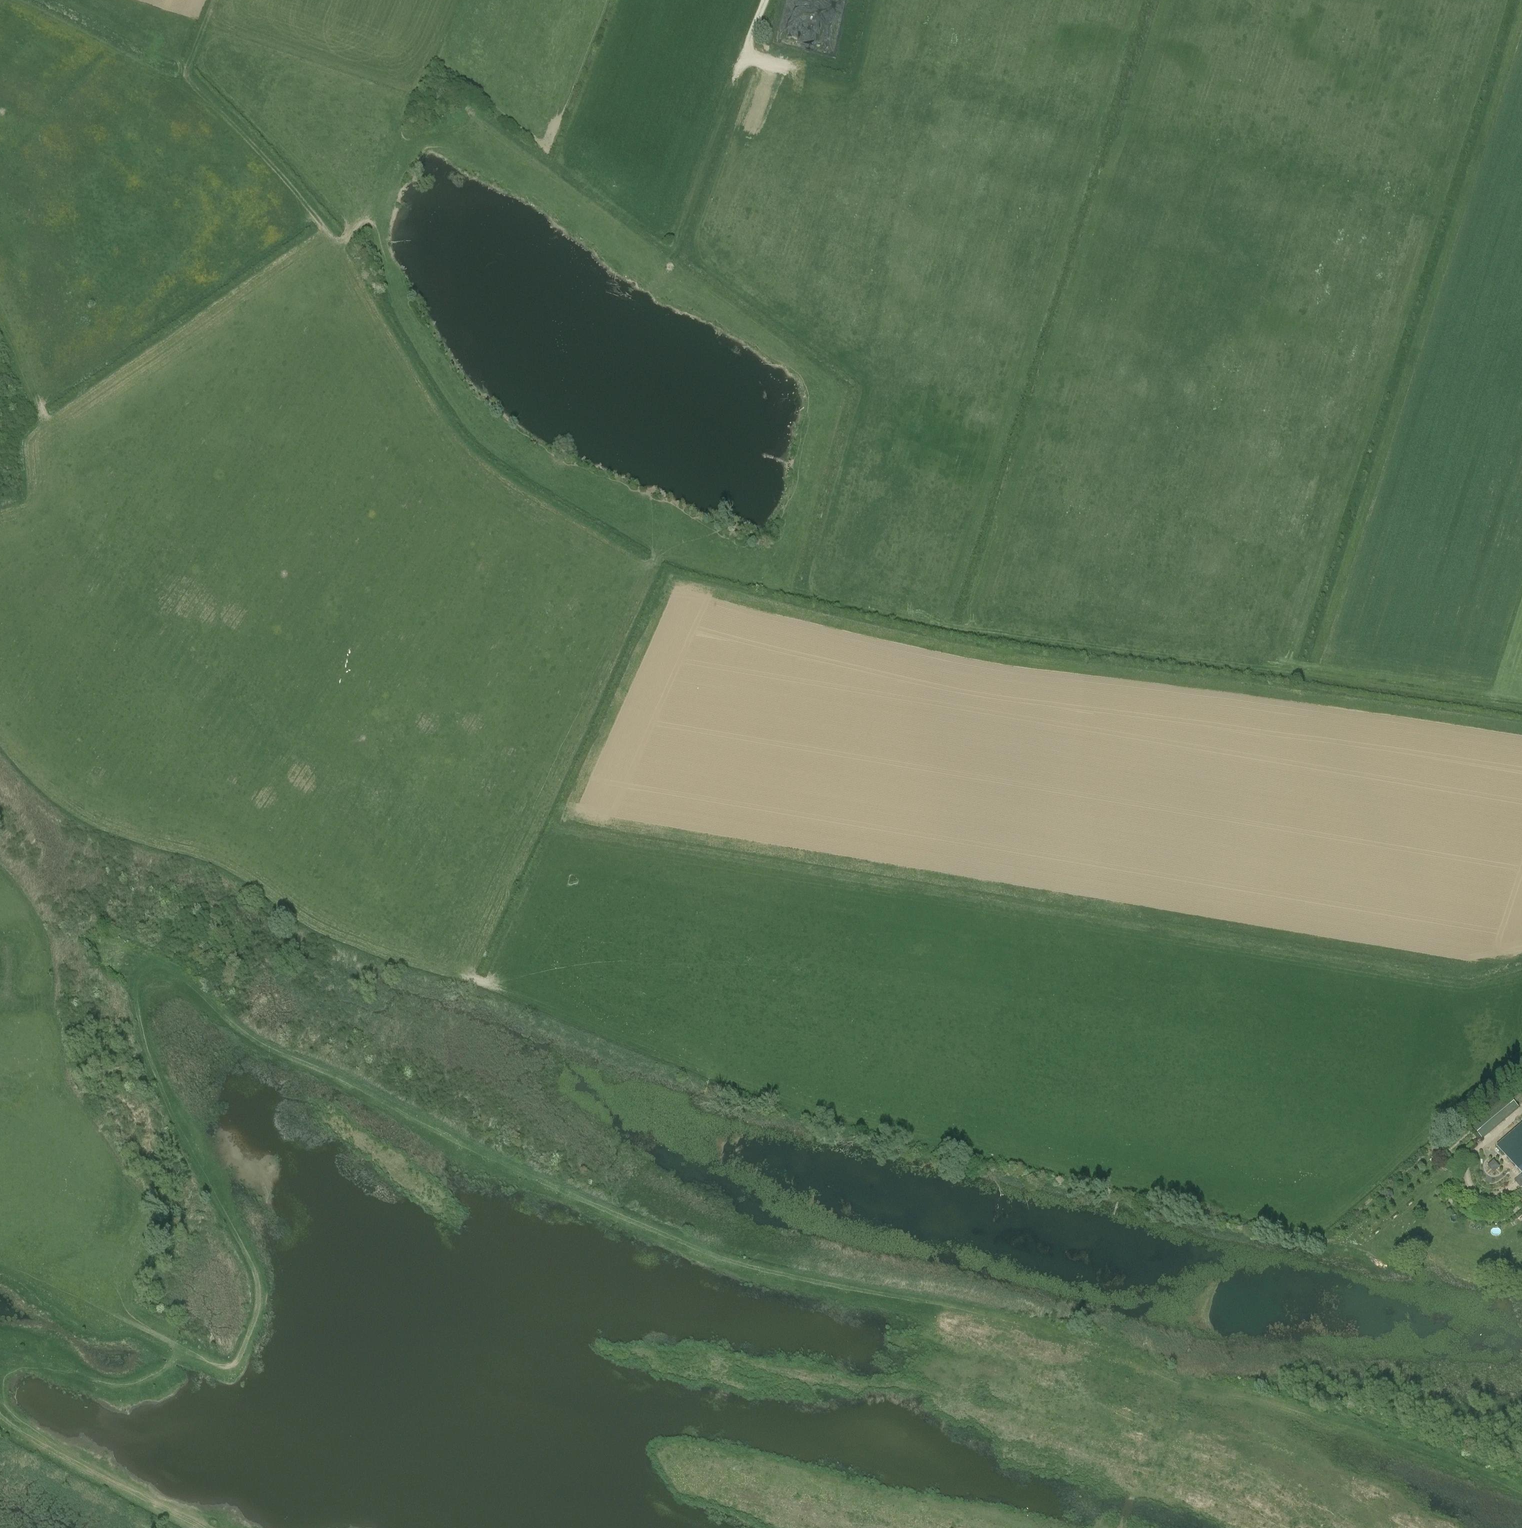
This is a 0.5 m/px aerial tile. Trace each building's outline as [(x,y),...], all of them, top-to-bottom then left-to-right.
[(1481,1139),(1518,1108),(1505,1092),(1468,1122),(1481,1139)] [(1502,1154),(1521,1175),(1521,1135),(1502,1154)]
